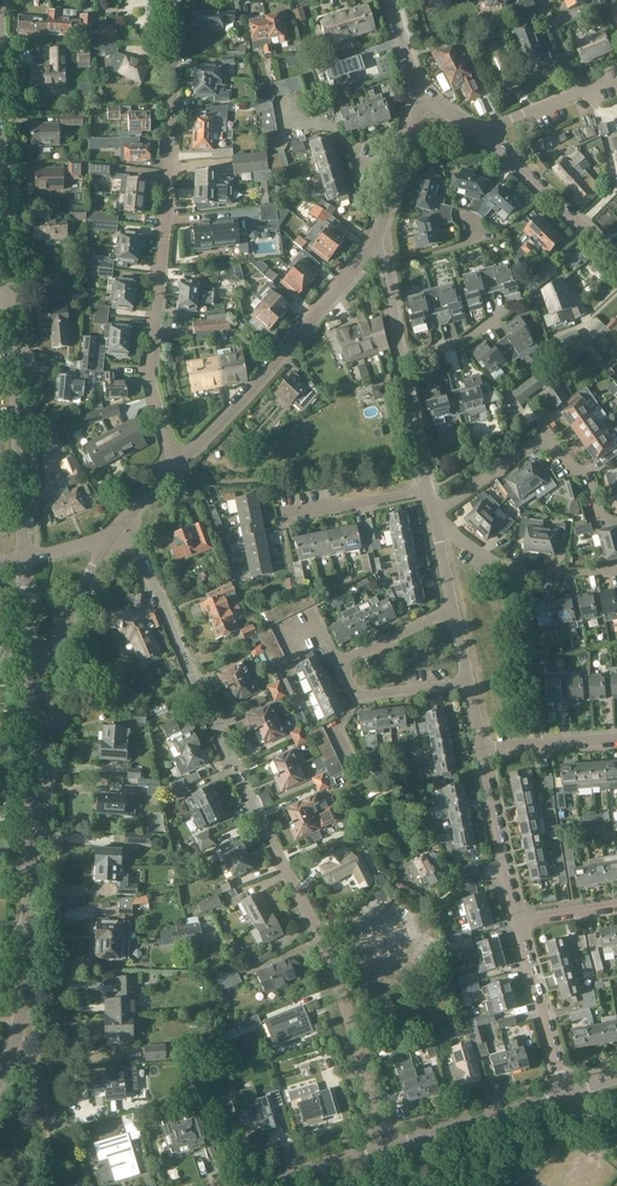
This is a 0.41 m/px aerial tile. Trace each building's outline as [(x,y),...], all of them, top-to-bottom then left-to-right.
[(490,9),(500,5),(502,10),(508,8),(506,2),(512,0),(487,0),(490,9)] [(532,0),(527,0),(515,5),(519,17),(536,11),(532,0)] [(587,0),(566,0),(569,9),(588,2),(587,0)] [(366,5),(351,10),(354,21),(348,23),(352,38),(374,30),(366,5)] [(306,21),(302,8),(292,11),(295,24),(306,21)] [(351,10),(319,20),(327,46),(352,38),(348,23),(354,21),(351,10)] [(49,18),(47,33),(70,35),(69,36),(78,37),(78,39),(93,40),(99,40),(99,38),(113,39),(115,40),(115,27),(99,26),(99,27),(94,26),(94,17),(80,16),(80,19),(70,18),(70,20),(62,19),(59,19),(59,18),(59,12),(49,11),(49,18)] [(190,17),(190,21),(192,22),(192,27),(221,29),(222,22),(233,22),(234,13),(208,11),(208,12),(193,11),(192,16),(190,17)] [(265,18),(269,39),(279,37),(281,43),(288,42),(284,25),(282,14),(275,16),(273,14),(269,15),(268,17),(265,18)] [(19,16),(18,35),(47,37),(47,33),(49,18),(19,16)] [(511,34),(512,33),(524,68),(546,60),(533,25),(527,28),(523,17),(507,23),(511,34)] [(269,39),(265,18),(249,21),(253,42),(254,49),(263,47),(270,45),(269,39)] [(584,62),(598,55),(588,32),(586,28),(581,30),(585,40),(577,44),(584,62)] [(605,32),(597,35),(596,31),(594,32),(593,29),(588,32),(598,55),(613,49),(605,32)] [(477,48),(490,42),(488,36),(474,42),(477,48)] [(465,46),(461,38),(453,41),(457,50),(465,46)] [(76,51),(77,63),(90,62),(89,43),(75,44),(76,51)] [(108,68),(141,83),(148,67),(114,51),(115,44),(91,43),(91,57),(113,57),(108,68)] [(514,80),(498,44),(481,52),(496,88),(514,80)] [(245,56),(245,52),(246,52),(246,45),(236,45),(236,52),(228,52),(228,56),(245,56)] [(270,45),(263,47),(264,54),(272,53),(272,52),(271,45),(270,45)] [(442,73),(444,72),(443,71),(454,66),(451,59),(457,56),(452,47),(432,53),(442,73)] [(31,86),(65,85),(64,50),(51,50),(51,67),(30,67),(31,86)] [(302,63),(306,62),(311,61),(312,61),(310,51),(300,54),(302,63)] [(443,71),(444,72),(453,91),(462,86),(469,101),(480,95),(471,78),(475,76),(472,68),(474,67),(466,52),(459,55),(457,56),(451,59),(454,66),(443,71)] [(312,63),(311,61),(306,62),(309,70),(316,68),(317,71),(325,68),(329,81),(332,80),(336,91),(355,85),(352,74),(365,70),(360,56),(339,63),(338,59),(337,55),(312,63)] [(194,70),(194,77),(195,77),(195,81),(220,80),(228,80),(228,66),(235,66),(235,57),(221,57),(222,65),(195,65),(195,70),(194,70)] [(299,77),(293,79),(296,93),(302,91),(303,91),(299,77)] [(293,79),(286,80),(289,94),(296,93),(293,79)] [(194,95),(195,95),(195,96),(214,96),(214,103),(230,101),(230,92),(224,92),(224,86),(228,86),(228,80),(220,80),(195,81),(195,89),(194,89),(194,95)] [(279,82),(278,82),(282,96),(289,94),(286,80),(279,82)] [(272,84),(271,84),(275,97),(282,96),(278,82),(272,84)] [(255,88),(256,93),(256,97),(271,104),(272,103),(275,97),(271,84),(255,88)] [(365,90),(369,105),(368,105),(373,125),(382,123),(382,125),(388,124),(388,121),(389,121),(386,110),(391,108),(388,100),(384,101),(384,100),(383,101),(381,95),(374,96),(372,88),(365,90)] [(250,102),(257,101),(256,97),(256,93),(249,94),(250,102)] [(271,104),(256,97),(257,101),(259,112),(259,114),(273,111),(273,109),(272,103),(271,104)] [(329,98),(321,100),(326,115),(333,112),(329,98)] [(321,100),(315,102),(319,117),(326,115),(321,100)] [(312,119),(319,117),(315,102),(307,105),(312,119)] [(360,107),(353,109),(359,129),(367,127),(368,130),(374,128),(373,125),(368,105),(360,107)] [(120,132),(120,138),(129,138),(129,136),(130,136),(130,137),(141,136),(141,131),(149,131),(148,112),(120,113),(120,107),(107,107),(108,120),(115,120),(127,119),(128,132),(120,132)] [(359,132),(359,129),(353,109),(336,114),(338,123),(343,122),(346,133),(352,131),(353,133),(359,132)] [(259,114),(261,121),(275,118),(273,111),(259,114)] [(83,126),(83,117),(60,117),(60,126),(83,126)] [(212,134),(226,134),(227,130),(227,126),(212,125),(212,117),(194,117),(194,124),(193,132),(212,133),(212,134)] [(275,118),(261,121),(262,126),(262,128),(276,125),(276,124),(275,118)] [(609,134),(606,124),(599,126),(602,137),(609,134)] [(42,146),(42,150),(50,149),(50,145),(58,145),(57,125),(30,126),(31,146),(42,146)] [(262,128),(263,135),(277,133),(276,125),(262,128)] [(596,136),(592,126),(584,130),(588,139),(596,136)] [(193,132),(192,148),(211,149),(212,140),(218,141),(218,140),(226,141),(226,139),(232,140),(233,130),(227,130),(226,134),(212,134),(212,133),(193,132)] [(567,140),(565,134),(554,139),(557,145),(567,140)] [(306,141),(304,135),(296,138),(298,144),(306,141)] [(584,135),(576,139),(578,144),(586,140),(584,135)] [(307,139),(313,158),(333,152),(333,150),(335,149),(333,143),(331,144),(329,137),(318,140),(317,136),(307,139)] [(129,160),(149,159),(148,143),(129,144),(129,138),(120,138),(89,139),(88,150),(128,148),(129,160)] [(213,159),(232,157),(232,156),(233,156),(233,149),(212,151),(213,159)] [(283,152),(276,154),(277,156),(280,168),(288,166),(283,152)] [(333,152),(313,158),(310,159),(312,166),(315,165),(318,172),(338,166),(337,164),(340,164),(338,157),(335,158),(333,152)] [(232,156),(232,157),(234,176),(268,172),(266,153),(238,156),(233,156),(232,156)] [(276,154),(270,157),(273,171),(280,168),(277,156),(276,154)] [(578,156),(573,160),(578,165),(584,159),(582,156),(580,154),(578,156)] [(569,187),(570,187),(581,176),(585,173),(578,165),(574,169),(564,158),(553,169),(569,187)] [(584,159),(578,165),(585,173),(586,172),(592,166),(585,158),(584,159)] [(63,190),(63,179),(69,179),(69,180),(84,179),(84,173),(87,173),(88,163),(88,161),(68,162),(68,169),(35,170),(35,191),(63,190)] [(112,179),(113,165),(88,163),(87,173),(87,177),(112,179)] [(340,172),(338,166),(318,172),(322,187),(342,181),(341,179),(344,178),(342,172),(340,172)] [(467,197),(473,198),(470,212),(476,213),(477,213),(491,189),(487,187),(488,181),(473,177),(475,171),(463,168),(461,175),(454,174),(450,187),(469,191),(467,197)] [(196,170),(196,187),(231,188),(232,180),(225,180),(225,179),(218,179),(218,171),(196,170)] [(598,194),(596,192),(601,187),(586,172),(585,173),(581,176),(570,187),(578,196),(573,201),(581,209),(598,194)] [(422,210),(423,214),(451,214),(453,207),(439,203),(441,197),(435,196),(440,177),(428,174),(426,181),(419,179),(415,191),(421,193),(417,208),(422,210)] [(120,187),(119,195),(144,197),(146,181),(126,179),(125,187),(120,187)] [(322,187),(299,194),(299,195),(306,200),(325,194),(327,202),(337,198),(338,202),(348,199),(346,195),(347,195),(346,193),(349,193),(347,186),(344,186),(342,181),(322,187)] [(274,204),(272,182),(261,183),(263,205),(274,204)] [(196,187),(196,203),(217,204),(217,197),(225,197),(225,195),(231,195),(231,188),(196,187)] [(495,191),(491,189),(477,213),(483,219),(492,208),(497,212),(500,209),(511,217),(515,212),(514,211),(523,201),(514,193),(510,197),(499,187),(495,191)] [(123,211),(143,213),(144,197),(119,195),(118,203),(124,203),(123,211)] [(75,202),(75,207),(83,206),(83,198),(79,198),(75,202)] [(321,200),(316,206),(331,216),(336,209),(321,200)] [(278,227),(278,221),(277,214),(276,211),(275,205),(260,206),(261,222),(270,222),(271,228),(279,228),(278,227)] [(280,205),(276,211),(277,214),(278,221),(278,227),(279,227),(289,212),(280,205)] [(312,229),(321,236),(339,251),(344,245),(343,241),(346,237),(331,225),(336,219),(331,216),(316,206),(315,205),(309,214),(318,220),(312,229)] [(70,221),(85,220),(86,212),(86,209),(70,209),(70,221)] [(85,220),(86,220),(117,224),(118,215),(86,212),(85,220)] [(452,222),(451,214),(423,214),(423,219),(417,220),(420,235),(414,236),(417,249),(430,246),(431,248),(438,246),(435,233),(440,232),(439,226),(452,222)] [(521,249),(526,254),(551,229),(540,217),(525,232),(531,237),(526,243),(527,243),(521,249)] [(33,222),(34,237),(34,240),(66,239),(66,220),(33,222)] [(190,231),(191,237),(191,243),(194,245),(195,249),(239,245),(237,220),(192,224),(193,229),(190,231)] [(119,224),(117,224),(91,222),(90,231),(118,234),(119,224)] [(531,259),(540,250),(541,248),(548,254),(562,240),(551,229),(526,254),(531,259)] [(119,233),(118,247),(138,249),(139,234),(119,233)] [(299,236),(294,242),(304,251),(309,245),(299,236)] [(328,261),(331,257),(335,256),(339,251),(321,236),(311,248),(328,261)] [(117,261),(136,263),(138,249),(118,247),(117,261)] [(84,267),(99,268),(113,269),(114,260),(85,257),(84,267)] [(301,259),(291,270),(307,285),(317,273),(301,259)] [(493,266),(486,268),(493,294),(505,290),(507,298),(509,302),(522,299),(519,290),(523,289),(522,284),(518,285),(516,277),(513,278),(510,264),(494,269),(493,266)] [(237,281),(238,281),(243,280),(240,265),(233,266),(225,267),(228,282),(237,281)] [(537,274),(526,283),(535,292),(556,274),(548,265),(543,269),(537,274)] [(112,279),(113,269),(99,268),(98,277),(112,279)] [(193,277),(194,268),(193,268),(185,269),(185,276),(193,277)] [(481,297),(493,294),(486,268),(479,270),(479,272),(464,276),(467,289),(465,290),(471,313),(484,309),(483,304),(481,297)] [(525,281),(526,283),(537,274),(532,268),(523,276),(525,281)] [(274,286),(280,279),(269,270),(263,276),(274,286)] [(297,296),(307,285),(291,270),(281,282),(297,296)] [(112,285),(111,294),(134,295),(135,281),(115,279),(115,285),(112,285)] [(179,295),(217,298),(217,294),(205,292),(206,283),(180,280),(179,295)] [(576,320),(587,314),(572,288),(568,291),(562,280),(542,292),(555,328),(566,324),(566,321),(573,319),(569,310),(570,310),(576,320)] [(255,297),(262,304),(279,319),(285,312),(284,311),(288,307),(273,294),(277,290),(268,282),(255,297)] [(437,288),(430,290),(437,314),(449,311),(451,318),(452,318),(453,323),(466,319),(460,297),(457,298),(454,285),(438,289),(437,288)] [(82,304),(81,289),(67,290),(68,306),(82,304)] [(425,317),(437,314),(430,290),(423,292),(424,293),(407,298),(411,311),(408,311),(414,333),(427,329),(426,325),(427,325),(425,317)] [(110,303),(113,303),(113,308),(132,310),(134,295),(111,294),(110,303)] [(197,311),(197,304),(204,304),(216,305),(217,298),(179,295),(178,309),(197,311)] [(262,304),(252,316),(269,331),(279,319),(262,304)] [(95,306),(94,315),(108,316),(109,307),(95,306)] [(50,325),(50,326),(67,325),(68,325),(67,308),(38,311),(39,326),(41,326),(41,325),(50,325)] [(206,313),(207,322),(212,321),(226,320),(225,311),(206,313)] [(107,326),(107,324),(108,316),(94,315),(93,325),(106,326),(107,326)] [(520,358),(519,357),(526,352),(529,356),(538,349),(529,336),(532,334),(520,318),(506,328),(511,334),(500,342),(515,362),(520,358)] [(226,320),(212,321),(213,331),(230,329),(229,319),(226,320)] [(381,319),(367,324),(377,353),(388,350),(381,319)] [(606,328),(610,331),(611,332),(613,330),(614,331),(615,330),(616,332),(616,321),(615,319),(606,328)] [(193,324),(194,333),(213,331),(212,321),(207,322),(193,324)] [(328,331),(335,328),(332,321),(326,324),(328,331)] [(107,326),(106,326),(104,339),(110,339),(129,341),(131,327),(111,325),(107,324),(107,326)] [(367,324),(354,329),(364,358),(377,353),(367,324)] [(50,326),(52,349),(69,347),(67,325),(50,326)] [(347,363),(364,358),(354,329),(349,330),(348,328),(336,331),(347,363)] [(584,346),(577,330),(550,343),(558,359),(584,346)] [(81,362),(79,371),(80,371),(81,371),(81,369),(93,370),(95,370),(95,371),(103,372),(104,353),(128,356),(129,341),(110,339),(109,348),(100,347),(99,352),(95,352),(96,338),(83,337),(81,362)] [(509,366),(515,362),(500,342),(490,349),(485,343),(471,353),(483,369),(485,367),(495,380),(504,373),(501,370),(508,365),(509,366)] [(217,371),(220,387),(246,382),(241,353),(231,355),(230,349),(217,351),(218,358),(221,370),(217,371)] [(557,359),(561,367),(569,364),(566,356),(557,359)] [(597,371),(598,373),(600,376),(606,372),(611,369),(616,365),(616,361),(613,356),(606,362),(606,363),(597,371)] [(66,358),(64,366),(79,371),(81,362),(66,358)] [(192,392),(220,387),(217,371),(221,370),(218,358),(187,364),(192,392)] [(94,393),(94,384),(95,371),(95,370),(93,370),(81,369),(81,371),(80,371),(79,379),(74,378),(57,376),(54,402),(71,403),(72,396),(83,397),(84,392),(94,393)] [(556,409),(569,400),(546,369),(511,394),(520,406),(528,400),(527,398),(541,388),(542,390),(545,388),(555,403),(553,404),(556,409)] [(611,369),(606,372),(610,377),(615,374),(611,369)] [(94,384),(105,383),(106,399),(127,398),(126,382),(115,383),(115,374),(104,374),(104,372),(103,372),(95,371),(94,384)] [(276,392),(290,405),(293,402),(303,411),(318,393),(311,384),(306,389),(297,381),(299,378),(293,373),(276,392)] [(480,376),(464,381),(466,388),(453,392),(460,415),(467,413),(466,412),(474,410),(476,414),(487,411),(485,405),(498,401),(497,397),(485,380),(482,381),(480,376)] [(394,399),(390,384),(372,389),(375,401),(387,398),(388,400),(394,399)] [(453,417),(460,415),(453,392),(441,395),(439,388),(422,392),(427,411),(430,410),(434,426),(445,423),(444,418),(452,416),(453,417)] [(564,415),(572,426),(599,407),(587,389),(571,400),(576,407),(564,415)] [(102,409),(101,402),(93,403),(94,411),(102,409)] [(401,416),(398,402),(384,406),(387,419),(401,416)] [(117,407),(99,412),(101,420),(119,415),(117,407)] [(599,407),(572,426),(580,437),(599,424),(606,419),(607,418),(599,407)] [(101,420),(99,412),(81,417),(84,425),(101,420)] [(580,437),(588,449),(607,435),(614,431),(606,419),(599,424),(580,437)] [(131,421),(107,434),(120,456),(119,456),(120,457),(122,456),(122,457),(145,445),(131,421)] [(597,460),(608,452),(613,459),(616,456),(616,431),(616,429),(614,431),(607,435),(588,449),(597,460)] [(119,456),(120,456),(107,434),(84,447),(96,469),(119,456)] [(531,464),(520,473),(533,491),(539,499),(557,487),(544,469),(538,474),(531,464)] [(65,495),(48,502),(56,521),(85,509),(77,490),(68,494),(66,487),(79,481),(74,467),(55,475),(60,489),(62,489),(65,495)] [(520,473),(508,481),(515,490),(509,495),(519,508),(525,504),(522,500),(533,491),(520,473)] [(615,475),(607,477),(612,493),(616,492),(616,482),(615,475)] [(575,481),(565,483),(570,503),(580,500),(575,481)] [(93,493),(89,484),(84,486),(87,495),(93,493)] [(467,520),(477,530),(493,513),(483,504),(489,498),(483,493),(472,505),(477,510),(467,520)] [(235,500),(238,513),(258,509),(255,496),(235,500)] [(258,509),(238,513),(240,526),(260,522),(259,516),(258,509)] [(388,516),(391,532),(409,528),(406,513),(388,516)] [(503,523),(493,513),(477,530),(487,540),(497,530),(503,535),(514,523),(509,517),(503,523)] [(375,518),(367,520),(370,535),(378,533),(375,518)] [(526,552),(540,553),(543,530),(544,522),(522,520),(520,537),(528,538),(526,552)] [(240,526),(243,539),(263,535),(260,522),(240,526)] [(170,546),(171,550),(171,552),(172,556),(174,557),(175,560),(184,557),(185,559),(212,549),(202,523),(193,527),(193,528),(188,530),(187,529),(173,534),(175,539),(173,545),(170,546)] [(556,541),(563,542),(565,525),(558,524),(557,532),(543,530),(540,553),(554,555),(556,541)] [(591,524),(588,525),(574,529),(576,536),(593,532),(591,524)] [(355,528),(339,531),(344,554),(360,551),(355,528)] [(409,528),(391,532),(394,547),(412,543),(409,528)] [(603,547),(616,543),(616,528),(599,533),(603,547)] [(325,534),(329,557),(344,554),(339,531),(325,534)] [(370,535),(371,541),(373,549),(381,548),(379,540),(378,533),(370,535)] [(310,537),(314,560),(329,557),(325,534),(310,537)] [(243,539),(245,552),(265,549),(263,535),(243,539)] [(299,563),(293,564),(296,579),(304,577),(301,563),(314,560),(310,537),(295,541),(299,563)] [(397,561),(397,562),(415,558),(412,543),(394,547),(397,561)] [(603,547),(607,561),(616,558),(616,543),(603,547)] [(247,558),(248,565),(268,561),(265,549),(245,552),(247,558)] [(372,574),(368,555),(360,557),(364,576),(372,574)] [(374,559),(375,566),(385,564),(383,558),(374,559)] [(397,562),(400,577),(418,573),(415,558),(397,562)] [(270,574),(268,561),(248,565),(250,578),(270,574)] [(228,566),(230,572),(236,570),(233,564),(228,566)] [(375,566),(377,572),(386,570),(385,564),(375,566)] [(400,577),(403,591),(421,588),(418,573),(400,577)] [(353,583),(349,576),(343,579),(347,586),(353,583)] [(304,577),(296,579),(299,596),(302,595),(307,592),(304,577)] [(366,579),(361,582),(365,590),(370,587),(366,579)] [(359,593),(365,590),(361,582),(355,585),(359,593)] [(224,601),(236,596),(230,584),(206,594),(209,601),(211,607),(224,601)] [(393,587),(386,591),(388,597),(396,593),(393,587)] [(399,599),(393,602),(405,600),(406,607),(405,607),(406,612),(414,610),(413,606),(424,604),(421,588),(403,591),(396,593),(399,599)] [(331,596),(328,589),(321,592),(325,599),(331,596)] [(605,617),(616,614),(616,589),(600,592),(605,617)] [(302,595),(308,608),(315,605),(309,591),(307,592),(302,595)] [(579,596),(584,621),(600,618),(605,617),(600,592),(579,596)] [(399,599),(396,593),(388,597),(391,603),(393,602),(399,599)] [(145,596),(128,594),(127,602),(133,603),(133,607),(143,609),(145,596)] [(296,598),(302,611),(308,608),(302,595),(299,596),(296,598)] [(340,596),(334,598),(338,607),(344,604),(340,596)] [(557,601),(561,626),(563,632),(579,629),(578,628),(584,627),(583,621),(584,621),(579,596),(557,601)] [(369,600),(369,601),(380,625),(395,618),(386,601),(380,605),(376,597),(369,600)] [(296,598),(289,601),(295,614),(302,611),(296,598)] [(334,598),(329,601),(333,610),(338,607),(334,598)] [(211,607),(209,601),(199,606),(205,618),(208,616),(209,618),(228,610),(224,601),(211,607)] [(289,601),(283,604),(289,617),(295,614),(289,601)] [(380,625),(369,601),(356,607),(359,615),(358,615),(366,632),(380,625)] [(535,605),(540,630),(561,626),(557,601),(535,605)] [(283,604),(277,607),(283,620),(289,617),(283,604)] [(228,610),(209,618),(213,627),(210,628),(216,640),(223,637),(225,638),(229,636),(230,634),(238,630),(232,616),(240,612),(238,606),(228,610)] [(277,607),(270,610),(276,623),(283,620),(277,607)] [(152,620),(156,629),(162,626),(155,610),(150,609),(149,617),(142,620),(140,620),(141,616),(112,612),(110,628),(119,629),(120,633),(123,633),(127,642),(130,641),(142,667),(161,658),(149,631),(147,632),(143,624),(152,620)] [(263,613),(269,627),(276,623),(270,610),(263,613)] [(353,638),(366,632),(358,615),(352,618),(348,611),(341,614),(345,622),(353,638)] [(338,645),(353,638),(345,622),(330,628),(338,645)] [(244,640),(257,634),(252,625),(240,631),(244,640)] [(257,635),(261,642),(274,635),(270,627),(268,627),(269,630),(257,635)] [(261,642),(264,648),(277,642),(274,635),(261,642)] [(264,648),(267,655),(280,648),(277,642),(264,648)] [(254,658),(265,652),(261,645),(250,650),(254,658)] [(267,655),(270,661),(283,655),(280,648),(267,655)] [(544,652),(535,653),(536,660),(545,659),(544,652)] [(578,654),(579,662),(586,661),(585,653),(578,654)] [(283,655),(270,661),(273,668),(287,662),(283,655)] [(303,656),(293,662),(298,672),(301,670),(305,678),(322,671),(315,657),(306,662),(303,656)] [(537,671),(547,669),(546,660),(536,662),(537,671)] [(226,690),(230,688),(229,688),(248,679),(241,665),(219,676),(226,690)] [(328,684),(322,671),(305,678),(312,692),(328,684)] [(547,703),(570,701),(569,677),(568,677),(568,673),(545,675),(547,703)] [(611,674),(592,676),(594,700),(613,699),(611,674)] [(569,677),(570,701),(594,700),(592,676),(569,677)] [(289,678),(283,680),(287,688),(293,685),(289,678)] [(236,702),(254,693),(248,679),(229,688),(230,688),(236,702)] [(268,688),(271,695),(283,689),(279,682),(268,688)] [(328,684),(312,692),(318,705),(334,697),(328,684)] [(293,685),(287,688),(293,701),(298,699),(295,693),(297,693),(293,685)] [(275,703),(286,697),(283,689),(271,695),(275,703)] [(341,710),(334,697),(318,705),(325,718),(341,710)] [(158,708),(158,709),(154,711),(157,717),(169,711),(165,704),(158,708)] [(299,706),(293,708),(296,716),(302,713),(299,706)] [(258,731),(257,730),(276,721),(269,707),(247,717),(254,733),(258,731)] [(418,721),(410,723),(412,733),(429,730),(447,726),(443,710),(437,712),(436,707),(424,709),(426,723),(418,724),(418,721)] [(404,727),(403,709),(388,711),(390,729),(404,727)] [(388,711),(373,712),(375,730),(376,735),(384,734),(383,729),(390,729),(388,711)] [(375,730),(373,712),(358,714),(360,732),(361,732),(362,737),(369,736),(368,731),(375,730)] [(305,720),(302,713),(296,716),(300,723),(305,720)] [(146,715),(133,714),(132,723),(145,724),(146,715)] [(264,744),(283,735),(276,721),(257,730),(258,731),(264,744)] [(172,736),(181,756),(197,748),(200,747),(194,735),(192,736),(190,733),(181,737),(174,722),(162,728),(167,738),(172,736)] [(312,725),(302,729),(304,734),(307,739),(311,737),(309,733),(314,731),(312,725)] [(447,726),(429,730),(430,734),(432,745),(450,741),(447,726)] [(309,733),(311,737),(313,741),(326,735),(322,727),(315,731),(314,731),(309,733)] [(102,728),(101,744),(126,745),(127,737),(132,737),(133,730),(102,728)] [(290,733),(293,740),(304,734),(302,729),(301,728),(290,733)] [(308,742),(307,739),(304,734),(293,740),(296,748),(308,742)] [(313,741),(316,749),(329,742),(326,735),(313,741)] [(402,747),(400,741),(392,744),(395,750),(402,747)] [(432,745),(435,760),(453,757),(450,741),(432,745)] [(316,749),(319,756),(332,749),(329,742),(316,749)] [(126,754),(126,745),(101,744),(100,759),(130,762),(130,755),(126,754)] [(386,747),(378,750),(379,757),(388,753),(386,747)] [(173,759),(177,767),(185,764),(188,772),(205,764),(197,748),(181,756),(173,759)] [(319,756),(323,763),(336,757),(332,749),(319,756)] [(371,753),(359,758),(362,765),(379,757),(378,750),(371,753)] [(272,761),(278,774),(279,775),(298,767),(306,763),(301,753),(293,757),(291,753),(272,761)] [(323,763),(327,771),(340,765),(336,757),(323,763)] [(438,776),(440,775),(445,779),(451,777),(450,773),(456,772),(453,757),(435,760),(438,776)] [(401,767),(403,772),(412,768),(410,763),(401,767)] [(607,782),(616,781),(616,787),(616,763),(606,764),(607,782)] [(591,765),(593,789),(600,788),(600,791),(608,790),(607,782),(606,764),(591,765)] [(327,771),(327,772),(330,778),(333,777),(343,772),(340,765),(327,771)] [(576,766),(578,784),(578,790),(593,789),(591,765),(576,766)] [(576,766),(562,767),(563,785),(578,784),(576,766)] [(304,780),(298,767),(279,775),(278,774),(275,776),(282,791),(304,780)] [(414,774),(412,768),(403,772),(405,778),(414,774)] [(128,769),(127,779),(140,780),(141,770),(128,769)] [(511,774),(512,780),(514,789),(531,786),(530,777),(527,777),(526,771),(511,774)] [(312,779),(315,786),(333,778),(333,777),(330,778),(327,772),(323,774),(312,779)] [(400,774),(382,783),(376,786),(380,793),(404,782),(400,774)] [(546,791),(554,790),(553,776),(545,777),(546,791)] [(318,793),(329,788),(336,785),(333,778),(315,786),(318,793)] [(148,796),(161,796),(160,790),(159,781),(140,780),(127,779),(126,787),(148,788),(148,796)] [(163,789),(160,790),(161,796),(161,798),(174,792),(174,791),(187,785),(184,779),(170,785),(163,789)] [(462,785),(451,787),(450,782),(438,784),(441,797),(437,798),(439,805),(465,800),(462,785)] [(174,791),(174,792),(177,799),(190,792),(187,785),(174,791)] [(531,786),(514,789),(517,805),(534,801),(531,786)] [(97,813),(135,815),(136,805),(125,804),(125,798),(133,798),(134,788),(121,787),(120,797),(98,795),(97,813)] [(186,800),(192,813),(198,811),(198,812),(218,803),(219,802),(212,787),(192,796),(192,797),(186,800)] [(565,809),(563,788),(556,788),(557,809),(565,809)] [(287,809),(293,822),(293,823),(312,815),(312,816),(328,808),(329,808),(325,799),(321,801),(318,795),(287,809)] [(468,816),(465,800),(439,805),(442,821),(451,819),(468,816)] [(417,805),(419,811),(428,807),(425,801),(417,805)] [(534,801),(517,805),(520,820),(543,815),(540,805),(535,806),(534,801)] [(191,814),(199,831),(225,818),(218,803),(198,812),(198,811),(192,813),(191,814)] [(295,839),(307,834),(311,844),(322,839),(318,829),(337,821),(331,807),(329,808),(328,808),(312,816),(312,815),(293,823),(293,822),(288,824),(295,839)] [(430,813),(428,807),(419,811),(422,816),(430,813)] [(603,814),(595,815),(596,824),(610,822),(609,812),(603,813),(603,814)] [(543,815),(520,820),(523,835),(540,832),(538,821),(544,820),(543,815)] [(582,826),(596,824),(595,815),(581,817),(582,826)] [(451,819),(452,826),(444,828),(445,836),(454,834),(471,831),(468,816),(451,819)] [(599,826),(583,828),(585,842),(590,841),(590,838),(596,837),(597,843),(601,842),(599,826)] [(425,833),(428,839),(436,836),(433,829),(425,832),(425,833)] [(196,841),(197,844),(198,844),(201,851),(215,844),(209,831),(195,837),(196,841)] [(474,846),(471,831),(454,834),(457,850),(474,846)] [(540,832),(523,835),(526,850),(543,847),(541,834),(540,832)] [(425,833),(420,835),(425,847),(430,844),(428,839),(425,833)] [(153,835),(125,834),(125,843),(153,844),(153,835)] [(428,839),(430,844),(435,842),(438,841),(436,836),(428,839)] [(587,887),(592,886),(589,867),(576,869),(570,836),(563,837),(569,877),(576,876),(577,886),(587,885),(587,887)] [(197,844),(196,841),(194,837),(186,840),(190,848),(197,845),(197,844)] [(219,847),(226,863),(244,855),(244,854),(246,853),(240,841),(237,843),(235,840),(219,847)] [(439,849),(435,842),(430,844),(434,851),(439,849)] [(182,851),(179,845),(171,849),(174,854),(182,851)] [(192,856),(200,852),(197,845),(189,849),(192,856)] [(543,847),(526,850),(529,866),(546,862),(543,847)] [(95,849),(95,865),(120,866),(120,858),(124,858),(125,851),(95,849)] [(353,872),(360,886),(374,879),(361,854),(359,855),(360,856),(356,858),(351,850),(343,855),(342,853),(330,860),(331,861),(320,867),(330,884),(353,872)] [(413,865),(409,867),(418,881),(419,880),(423,886),(428,882),(431,887),(445,879),(439,870),(442,868),(438,860),(435,855),(433,853),(426,856),(412,863),(413,865)] [(252,870),(244,855),(226,863),(233,879),(252,870)] [(603,858),(606,882),(616,880),(616,856),(603,858)] [(603,858),(589,860),(589,867),(592,886),(598,885),(598,883),(599,883),(599,884),(605,883),(605,882),(606,882),(603,858)] [(395,861),(388,860),(384,862),(384,867),(387,869),(393,870),(396,868),(397,864),(395,861)] [(532,881),(533,881),(534,885),(535,885),(537,885),(539,885),(539,884),(541,883),(542,883),(541,880),(550,878),(548,871),(558,869),(560,885),(567,884),(563,860),(556,862),(547,864),(546,862),(529,866),(532,881)] [(119,876),(120,866),(95,865),(94,881),(117,882),(117,894),(137,895),(138,885),(131,885),(131,876),(119,876)] [(478,873),(476,865),(457,870),(459,878),(478,873)] [(235,889),(232,882),(219,887),(220,889),(222,894),(228,891),(234,889),(235,889)] [(453,901),(454,903),(462,901),(466,916),(489,909),(485,894),(479,896),(476,883),(461,886),(463,893),(453,901)] [(396,898),(389,885),(379,890),(373,894),(380,908),(392,902),(391,901),(396,898)] [(241,903),(234,889),(228,891),(236,906),(241,903)] [(241,902),(253,923),(269,914),(258,893),(241,902)] [(200,913),(201,914),(221,906),(217,895),(190,906),(194,916),(200,913)] [(93,934),(96,936),(95,940),(124,941),(124,940),(124,930),(126,930),(127,923),(132,923),(133,904),(144,902),(145,896),(133,898),(120,898),(118,922),(96,921),(96,927),(93,928),(93,934)] [(489,909),(466,916),(470,931),(493,924),(489,909)] [(271,918),(269,914),(253,923),(264,944),(282,934),(273,917),(271,918)] [(366,937),(375,954),(379,952),(381,955),(394,948),(393,945),(397,943),(393,936),(395,935),(396,937),(414,927),(408,915),(389,925),(387,920),(371,929),(373,933),(366,937)] [(202,940),(199,922),(186,925),(179,926),(170,927),(171,932),(173,945),(202,940)] [(597,972),(604,969),(598,948),(603,947),(604,954),(614,953),(614,956),(616,956),(616,937),(616,927),(600,930),(601,938),(596,939),(596,934),(588,935),(590,949),(597,972)] [(445,932),(448,945),(471,939),(473,938),(470,931),(452,936),(451,930),(445,932)] [(586,949),(584,936),(577,937),(579,950),(586,949)] [(547,943),(551,957),(569,953),(565,938),(547,943)] [(473,947),(471,939),(448,945),(451,953),(473,947)] [(476,944),(480,958),(501,953),(497,939),(476,944)] [(93,958),(109,959),(109,962),(129,963),(130,940),(124,940),(124,941),(95,940),(95,944),(94,944),(93,958)] [(260,964),(272,957),(268,950),(256,956),(257,958),(236,968),(239,973),(260,963),(260,964)] [(482,965),(475,967),(477,974),(504,967),(501,953),(480,958),(482,965)] [(569,953),(551,957),(555,971),(573,967),(573,966),(569,953)] [(256,975),(265,995),(286,985),(285,983),(295,978),(287,961),(256,975)] [(573,967),(555,971),(559,985),(577,981),(575,974),(585,971),(584,970),(592,968),(591,962),(583,964),(573,966),(573,967)] [(242,982),(238,974),(216,974),(218,994),(242,982)] [(457,979),(459,987),(477,982),(478,982),(476,974),(457,979)] [(107,1016),(132,1015),(135,1015),(133,977),(118,978),(119,999),(106,1000),(107,1016)] [(488,994),(490,1001),(512,995),(508,980),(481,988),(483,995),(488,994)] [(581,1000),(583,1007),(596,1003),(594,989),(581,993),(577,981),(559,985),(563,1000),(571,998),(573,1003),(581,1000)] [(597,991),(604,989),(611,988),(610,981),(603,982),(602,981),(595,982),(597,991)] [(477,982),(459,987),(462,995),(479,990),(477,982)] [(516,1009),(512,995),(490,1001),(492,1008),(491,1009),(492,1014),(494,1014),(494,1015),(516,1009)] [(312,1032),(302,1007),(265,1021),(272,1039),(284,1034),(287,1041),(312,1032)] [(590,1009),(584,1010),(587,1018),(588,1027),(591,1045),(605,1043),(602,1025),(594,1026),(592,1016),(590,1009)] [(584,1010),(570,1014),(572,1022),(587,1018),(584,1010)] [(233,1016),(229,1013),(224,1015),(223,1020),(227,1024),(232,1022),(233,1016)] [(492,1014),(475,1019),(477,1027),(481,1026),(495,1022),(492,1014)] [(133,1038),(132,1015),(107,1016),(105,1016),(105,1036),(122,1035),(123,1038),(133,1038)] [(233,1036),(261,1025),(257,1015),(237,1024),(238,1027),(231,1030),(233,1036)] [(603,1025),(602,1025),(605,1043),(616,1041),(616,1027),(615,1016),(601,1018),(603,1025)] [(516,1025),(513,1017),(497,1021),(499,1030),(516,1025)] [(205,1030),(215,1030),(214,1020),(205,1020),(205,1030)] [(477,1027),(473,1028),(477,1042),(478,1045),(486,1044),(481,1026),(477,1027)] [(576,1048),(591,1045),(588,1027),(573,1030),(576,1048)] [(471,1043),(477,1042),(473,1028),(471,1029),(450,1033),(452,1040),(466,1036),(471,1043)] [(431,1037),(423,1039),(429,1058),(437,1056),(431,1037)] [(513,1051),(506,1053),(512,1073),(528,1068),(519,1039),(510,1042),(513,1051)] [(409,1051),(406,1043),(391,1048),(393,1055),(409,1051)] [(170,1059),(169,1045),(165,1045),(165,1044),(144,1046),(145,1062),(166,1060),(166,1059),(170,1059)] [(457,1067),(450,1069),(455,1087),(461,1085),(462,1087),(480,1082),(469,1044),(452,1049),(457,1067)] [(496,1078),(512,1073),(506,1053),(490,1058),(496,1078)] [(104,1089),(105,1099),(126,1098),(125,1085),(133,1084),(132,1065),(107,1067),(107,1069),(105,1069),(106,1074),(88,1076),(89,1091),(104,1089)] [(418,1080),(423,1098),(439,1093),(434,1075),(433,1075),(431,1068),(422,1070),(425,1078),(418,1080)] [(406,1102),(423,1098),(418,1080),(415,1070),(399,1074),(406,1102)] [(209,1088),(217,1081),(211,1074),(203,1081),(209,1088)] [(300,1099),(301,1103),(297,1104),(302,1123),(306,1122),(307,1124),(336,1115),(329,1090),(315,1094),(313,1085),(288,1093),(290,1102),(300,1099)] [(283,1105),(278,1091),(265,1095),(266,1097),(256,1100),(253,1089),(232,1095),(237,1112),(239,1112),(242,1121),(246,1120),(250,1134),(263,1130),(263,1132),(276,1129),(272,1115),(275,1114),(273,1108),(283,1105)] [(194,1112),(162,1122),(172,1154),(204,1145),(194,1112)] [(124,1126),(126,1135),(94,1144),(99,1161),(108,1158),(111,1167),(109,1168),(110,1170),(113,1169),(116,1180),(130,1176),(131,1177),(138,1175),(129,1142),(141,1139),(136,1122),(124,1126)]
